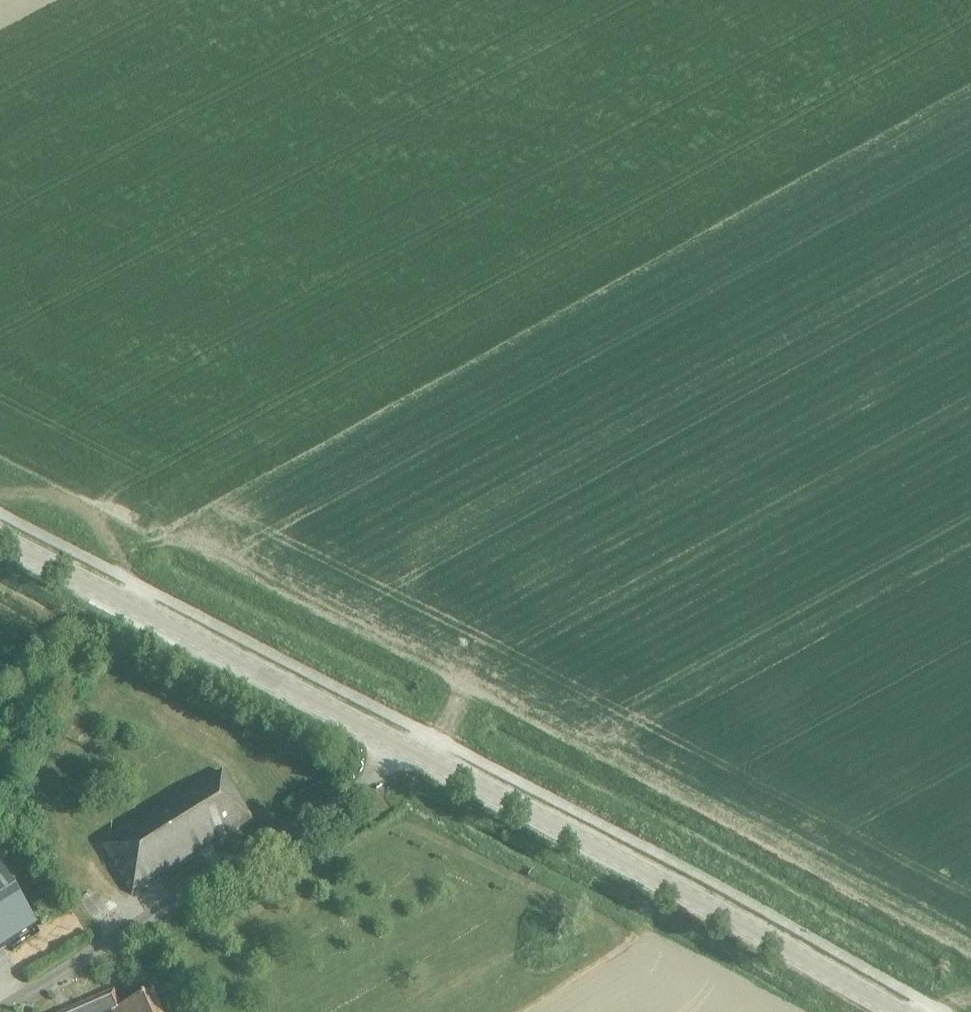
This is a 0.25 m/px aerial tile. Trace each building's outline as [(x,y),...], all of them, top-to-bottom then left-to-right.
[(130,896),(251,821),(220,773),(100,848),(130,896)] [(35,926),(0,872),(0,949),(35,926)] [(152,995),(114,1011),(159,1011),(152,995)] [(97,999),(67,1011),(103,1011),(97,999)]
